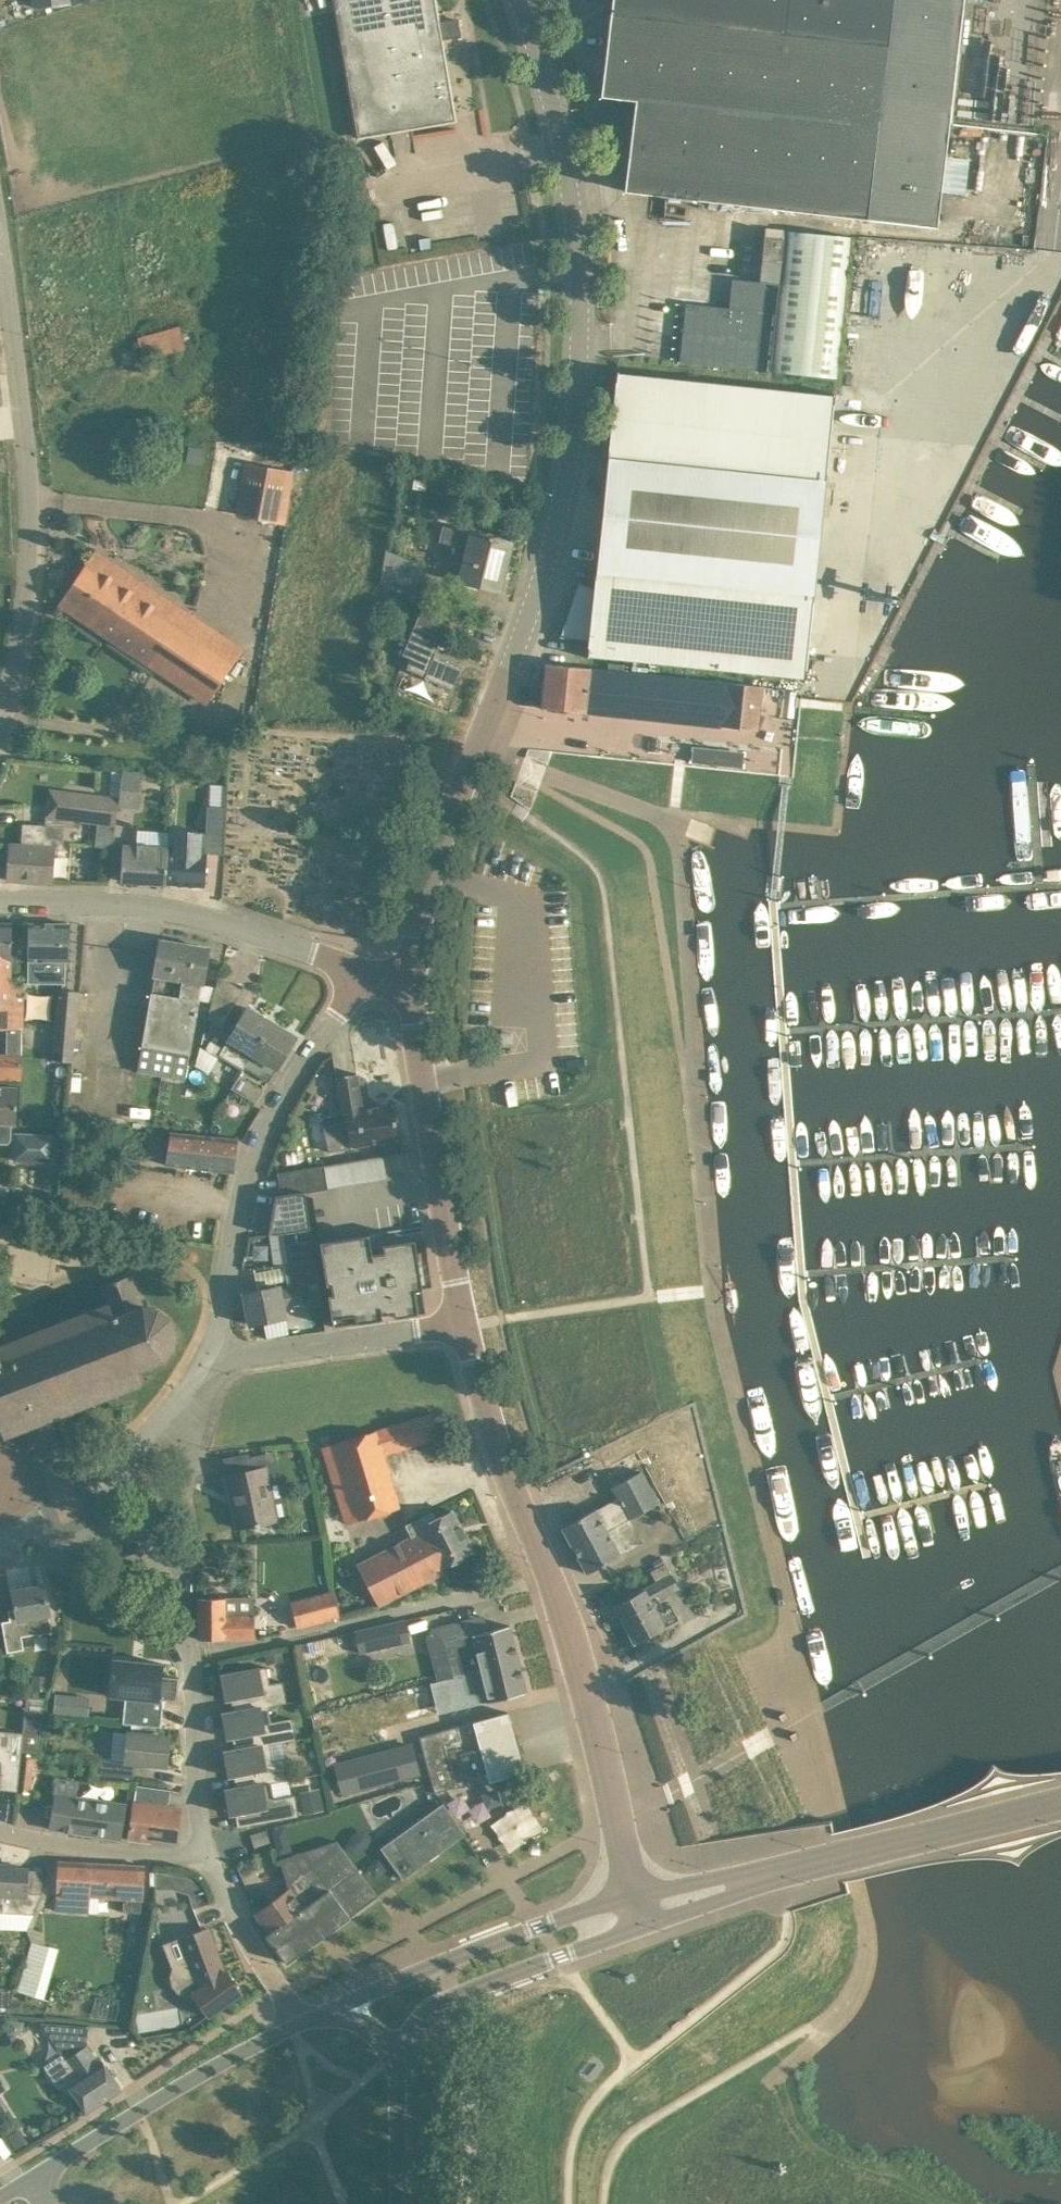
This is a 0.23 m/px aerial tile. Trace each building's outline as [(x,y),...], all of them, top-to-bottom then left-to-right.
[(33,8),(67,3),(67,0),(32,0),(33,8)] [(435,0),(334,0),(358,136),(456,120),(435,0)] [(601,95),(601,96),(636,100),(625,190),(647,193),(853,218),(867,220),(940,229),(965,0),(613,0),(601,95)] [(458,17),(440,20),(443,37),(461,34),(458,17)] [(837,378),(852,235),(787,228),(772,371),(837,378)] [(765,235),(763,259),(782,261),(784,237),(765,235)] [(730,308),(708,306),(686,304),(680,361),(702,363),(767,370),(776,282),(733,278),(730,308)] [(180,325),(138,336),(144,359),(186,347),(180,325)] [(617,370),(607,464),(609,464),(609,462),(824,484),(823,487),(825,487),(835,393),(833,393),(833,395),(618,373),(618,371),(617,370)] [(235,515),(285,523),(294,470),(244,462),(235,515)] [(477,585),(500,591),(512,541),(471,532),(467,547),(459,581),(465,582),(464,586),(476,589),(477,585)] [(418,581),(424,566),(386,550),(383,566),(418,581)] [(89,561),(77,578),(224,677),(241,651),(123,571),(117,581),(89,561)] [(587,657),(589,657),(589,655),(804,677),(803,679),(805,679),(815,586),(813,585),(813,588),(598,565),(599,563),(597,563),(595,584),(582,582),(574,607),(570,606),(569,617),(571,617),(564,637),(589,640),(587,657)] [(412,595),(418,581),(383,566),(380,582),(412,595)] [(77,578),(66,595),(109,624),(103,632),(207,702),(224,677),(77,578)] [(425,677),(451,688),(460,664),(463,665),(463,664),(435,652),(438,646),(443,648),(444,646),(440,644),(453,611),(425,600),(403,654),(411,658),(406,668),(425,676),(425,677)] [(763,686),(560,665),(559,674),(545,672),(541,707),(758,729),(763,686)] [(694,745),(693,762),(744,764),(744,747),(694,745)] [(139,809),(139,802),(143,771),(122,768),(120,783),(119,797),(117,807),(139,809)] [(115,826),(117,807),(119,797),(105,795),(72,791),(69,820),(79,821),(98,824),(115,826)] [(227,805),(208,804),(206,832),(170,830),(169,849),(168,849),(166,883),(205,885),(207,850),(223,852),(227,805)] [(62,850),(64,826),(46,824),(23,823),(21,845),(11,844),(8,879),(52,882),(52,881),(54,849),(62,850)] [(121,880),(166,883),(168,849),(168,846),(162,846),(137,844),(123,843),(121,880)] [(11,979),(12,922),(0,922),(0,989),(23,989),(23,979),(11,979)] [(29,923),(28,961),(41,962),(40,982),(65,983),(65,962),(69,962),(70,923),(29,923)] [(157,961),(137,1071),(185,1080),(205,969),(209,948),(161,939),(157,961)] [(219,975),(214,996),(208,1018),(221,1026),(243,989),(219,975)] [(24,1028),(23,989),(0,989),(0,1027),(24,1028)] [(73,1061),(79,993),(79,991),(58,989),(52,1059),(73,1061)] [(243,1069),(245,1066),(272,1021),(248,1007),(227,1041),(228,1042),(224,1048),(211,1040),(205,1049),(219,1058),(220,1055),(243,1069)] [(272,1021),(245,1066),(268,1081),(296,1036),(272,1021)] [(512,1032),(501,1032),(501,1044),(512,1044),(512,1032)] [(22,1080),(21,1053),(0,1053),(0,1080),(22,1080)] [(324,1122),(328,1143),(330,1150),(351,1146),(351,1148),(377,1144),(377,1142),(398,1138),(393,1104),(363,1109),(357,1072),(336,1076),(343,1113),(323,1116),(324,1122)] [(231,1087),(237,1091),(256,1103),(264,1089),(245,1078),(240,1074),(231,1087)] [(18,1087),(0,1086),(0,1143),(7,1143),(11,1140),(13,1140),(12,1160),(53,1163),(54,1158),(55,1137),(55,1134),(15,1132),(15,1133),(11,1133),(11,1125),(16,1125),(18,1087)] [(217,1136),(216,1140),(171,1134),(167,1165),(235,1172),(238,1138),(217,1136)] [(412,1150),(412,1149),(278,1172),(278,1173),(295,1170),(299,1191),(276,1194),(269,1234),(270,1234),(284,1231),(289,1262),(284,1263),(284,1265),(315,1261),(305,1192),(328,1188),(324,1165),(412,1150)] [(426,1311),(422,1288),(415,1238),(383,1243),(384,1250),(372,1252),(369,1233),(320,1241),(327,1284),(331,1284),(333,1293),(328,1294),(333,1326),(382,1318),(382,1314),(393,1312),(394,1316),(426,1311)] [(305,1284),(308,1284),(318,1282),(315,1261),(284,1265),(286,1281),(304,1279),(305,1284)] [(157,1360),(166,1355),(172,1346),(175,1337),(174,1327),(170,1318),(162,1311),(154,1306),(143,1306),(131,1274),(101,1285),(108,1303),(86,1311),(85,1308),(82,1309),(83,1313),(64,1320),(63,1316),(59,1318),(61,1321),(42,1328),(20,1337),(19,1337),(18,1333),(15,1335),(12,1327),(4,1323),(0,1325),(0,1425),(4,1435),(25,1427),(31,1444),(30,1447),(32,1448),(33,1445),(56,1437),(59,1438),(60,1436),(57,1434),(50,1417),(69,1410),(71,1413),(74,1412),(72,1409),(92,1401),(93,1405),(96,1404),(95,1400),(114,1393),(115,1396),(118,1395),(117,1391),(140,1382),(135,1369),(157,1360)] [(279,1286),(265,1288),(244,1293),(250,1324),(285,1316),(283,1305),(303,1301),(300,1285),(280,1289),(279,1286)] [(311,1306),(322,1304),(319,1288),(309,1290),(307,1290),(311,1306)] [(20,1337),(42,1328),(40,1325),(37,1326),(34,1319),(16,1326),(20,1337)] [(329,1467),(347,1523),(400,1506),(384,1454),(376,1430),(323,1446),(329,1467)] [(252,1469),(227,1474),(238,1527),(278,1519),(278,1518),(290,1515),(285,1494),(284,1495),(275,1450),(250,1455),(252,1469)] [(563,1526),(575,1549),(610,1531),(609,1529),(613,1527),(630,1517),(658,1502),(641,1471),(613,1486),(618,1496),(563,1526)] [(452,1509),(436,1517),(432,1510),(405,1524),(411,1535),(357,1563),(379,1605),(444,1572),(441,1568),(474,1551),(452,1509)] [(587,1572),(622,1554),(610,1531),(575,1549),(587,1572)] [(665,1563),(665,1562),(662,1556),(653,1561),(656,1567),(665,1563)] [(658,1582),(635,1595),(615,1605),(635,1642),(679,1618),(672,1606),(664,1610),(659,1601),(680,1588),(670,1573),(665,1563),(656,1567),(650,1570),(658,1582)] [(22,1636),(52,1630),(49,1613),(50,1613),(45,1585),(12,1590),(16,1608),(8,1609),(10,1620),(2,1621),(8,1651),(24,1648),(22,1636)] [(340,1616),(334,1594),(333,1590),(291,1601),(297,1626),(340,1616)] [(226,1598),(198,1598),(198,1638),(255,1638),(255,1613),(226,1614),(226,1598)] [(410,1642),(404,1617),(353,1629),(359,1654),(410,1642)] [(450,1663),(454,1676),(470,1672),(470,1671),(480,1669),(481,1667),(517,1657),(509,1624),(463,1636),(459,1621),(440,1626),(445,1647),(450,1663)] [(337,1635),(302,1643),(306,1661),(342,1653),(337,1635)] [(267,1664),(285,1660),(282,1648),(264,1652),(267,1664)] [(481,1667),(480,1669),(483,1680),(479,1681),(485,1702),(526,1692),(517,1657),(481,1667)] [(177,1700),(179,1676),(162,1675),(163,1663),(113,1658),(109,1696),(126,1698),(124,1722),(161,1726),(163,1699),(177,1700)] [(268,1706),(287,1702),(283,1681),(270,1683),(267,1666),(222,1674),(226,1699),(231,1698),(234,1710),(268,1704),(268,1706)] [(32,1689),(47,1691),(48,1676),(33,1674),(32,1689)] [(54,1712),(67,1713),(69,1694),(55,1693),(54,1712)] [(268,1704),(234,1710),(223,1712),(227,1737),(232,1736),(235,1749),(269,1742),(270,1744),(296,1739),(292,1718),(272,1722),(268,1706),(268,1704)] [(419,1736),(427,1764),(435,1792),(516,1769),(508,1742),(501,1714),(508,1712),(508,1711),(487,1717),(419,1736)] [(22,1750),(39,1752),(40,1747),(27,1731),(23,1733),(0,1730),(0,1789),(18,1791),(22,1750)] [(169,1736),(127,1732),(124,1760),(102,1758),(101,1773),(133,1776),(134,1762),(166,1765),(169,1736)] [(269,1742),(235,1749),(224,1751),(229,1775),(234,1774),(236,1787),(290,1778),(286,1758),(273,1760),(270,1744),(269,1742)] [(411,1743),(335,1763),(342,1792),(419,1772),(411,1743)] [(290,1778),(236,1787),(226,1789),(230,1813),(235,1812),(238,1826),(298,1815),(294,1795),(295,1794),(292,1778),(290,1779),(290,1778)] [(171,1789),(150,1785),(135,1783),(128,1838),(152,1841),(152,1836),(177,1839),(182,1807),(169,1805),(171,1789)] [(300,1791),(304,1813),(324,1810),(319,1787),(300,1791)] [(55,1790),(53,1806),(49,1827),(121,1838),(127,1802),(76,1794),(55,1790)] [(524,1795),(490,1820),(509,1846),(543,1822),(524,1795)] [(403,1878),(466,1833),(443,1802),(381,1847),(403,1878)] [(272,1829),(279,1852),(292,1848),(285,1825),(272,1829)] [(348,1916),(349,1917),(350,1916),(350,1915),(376,1896),(377,1897),(378,1896),(365,1878),(350,1857),(337,1840),(280,1859),(276,1860),(277,1864),(244,1874),(249,1889),(269,1882),(285,1877),(289,1888),(274,1899),(256,1912),(270,1932),(267,1934),(287,1962),(302,1952),(301,1951),(348,1916)] [(44,1860),(42,1892),(42,1893),(56,1893),(56,1911),(89,1912),(90,1896),(124,1899),(124,1912),(141,1913),(142,1898),(144,1898),(145,1865),(44,1860)] [(0,1909),(0,1912),(34,1913),(42,1893),(42,1892),(28,1892),(29,1868),(16,1867),(16,1863),(2,1863),(0,1909)] [(170,1871),(155,1871),(156,1885),(156,1886),(171,1885),(170,1871)] [(207,1891),(206,1890),(192,1893),(195,1907),(210,1903),(207,1891)] [(193,1993),(197,1998),(209,2016),(242,1992),(226,1969),(225,1970),(212,1934),(208,1927),(180,1938),(188,1956),(184,1958),(178,1962),(173,1968),(171,1976),(171,1980),(172,1985),(176,1990),(180,1992),(185,1995),(189,1995),(193,1993)] [(32,1941),(18,1990),(44,1998),(58,1948),(44,1944),(32,1941)] [(6,2007),(9,2007),(10,1996),(0,1995),(0,2007),(6,2007)] [(10,2019),(7,2033),(15,2035),(23,2030),(25,2021),(10,2019)] [(45,2035),(49,2035),(52,2035),(53,2023),(41,2022),(41,2027),(45,2035)] [(122,2088),(102,2058),(99,2060),(88,2044),(86,2044),(88,2025),(67,2024),(66,2041),(57,2047),(61,2053),(44,2064),(60,2089),(69,2083),(87,2111),(122,2088)] [(1,2095),(0,2095),(0,2113),(9,2107),(1,2095)] [(20,2125),(14,2115),(0,2124),(0,2125),(6,2134),(20,2125)] [(8,2135),(15,2149),(28,2142),(20,2128),(8,2135)]
